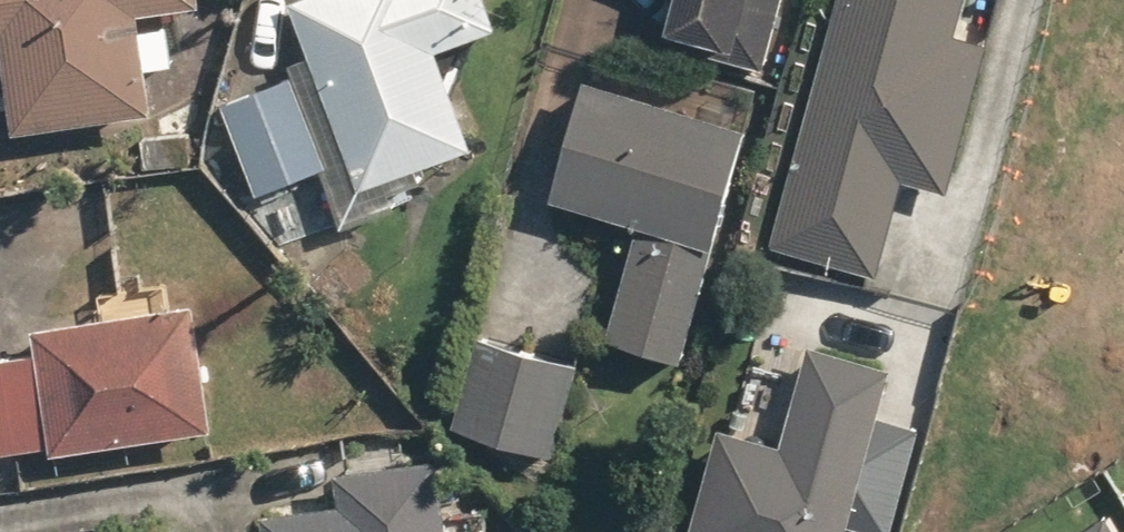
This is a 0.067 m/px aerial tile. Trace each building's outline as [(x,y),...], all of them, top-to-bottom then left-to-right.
[(3,35),(12,127),(159,113),(149,4),(199,0),(0,0),(0,35),(3,35)] [(502,0),(306,0),(325,64),(228,93),(258,194),(356,164),(361,181),(498,139),(469,43),(512,30),(502,0)] [(680,17),(744,36),(739,53),(781,66),(802,0),(685,0),(680,17)] [(780,241),(878,267),(902,178),(954,192),(995,43),(964,35),(974,0),(846,0),(780,241)] [(559,191),(644,218),(615,335),(698,354),(725,243),(733,246),(772,123),(598,68),(559,191)] [(569,346),(594,265),(517,241),(461,422),(566,454),(596,355),(569,346)] [(64,444),(66,455),(198,438),(181,306),(45,323),(50,352),(0,360),(0,452),(64,444)] [(865,515),(903,526),(931,428),(890,416),(905,361),(823,338),(796,437),(726,418),(694,531),(860,531),(865,515)] [(270,505),(274,531),(465,531),(453,453),(353,468),(357,492),(270,505)] [(1072,531),(1123,531),(1123,504),(1121,500),(1072,531)]
